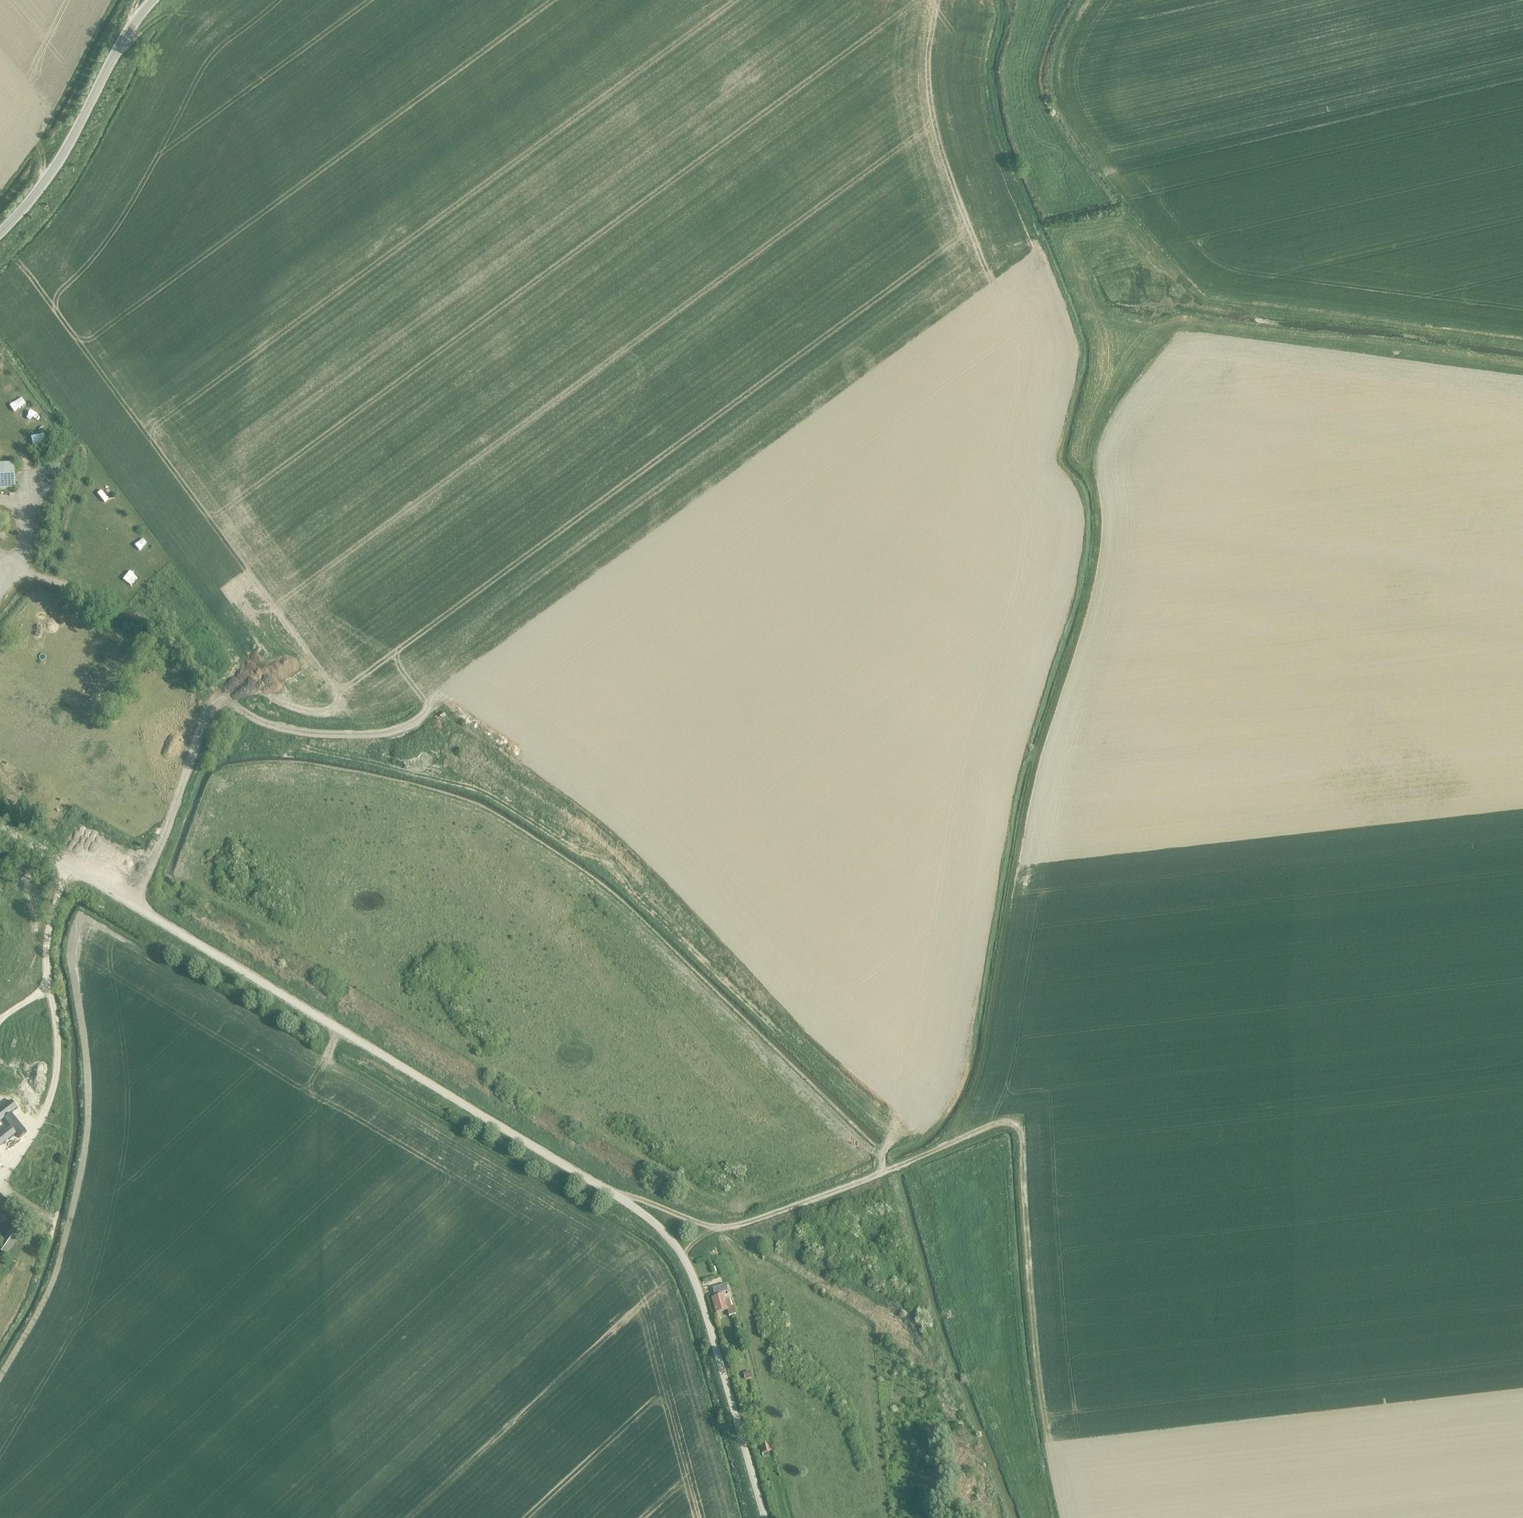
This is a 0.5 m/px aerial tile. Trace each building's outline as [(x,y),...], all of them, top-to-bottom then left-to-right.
[(31,431),(35,440),(44,435),(40,427),(31,431)] [(15,488),(14,465),(0,466),(0,489),(15,488)] [(106,515),(112,521),(119,514),(113,508),(106,515)] [(119,551),(125,560),(133,555),(127,546),(119,551)] [(0,1109),(0,1147),(7,1151),(25,1126),(0,1109)] [(28,1224),(18,1218),(0,1245),(0,1253),(6,1257),(28,1224)] [(714,1295),(727,1292),(725,1285),(712,1289),(714,1295)] [(729,1317),(735,1315),(733,1308),(731,1309),(728,1298),(723,1300),(722,1296),(712,1299),(716,1313),(728,1310),(728,1312),(729,1317)] [(750,1372),(743,1374),(744,1381),(751,1379),(750,1372)]
